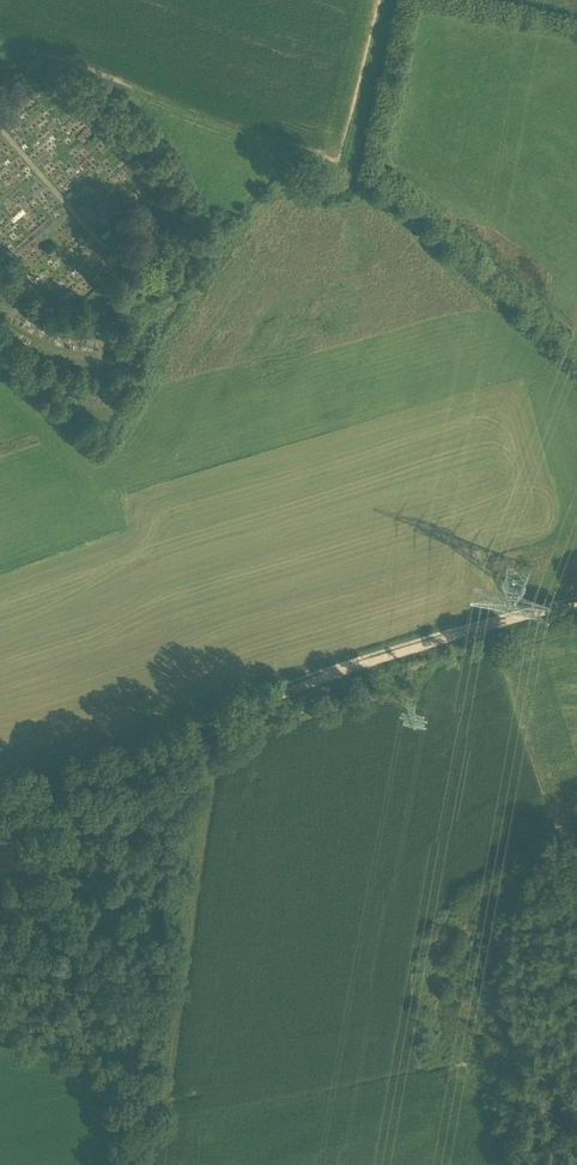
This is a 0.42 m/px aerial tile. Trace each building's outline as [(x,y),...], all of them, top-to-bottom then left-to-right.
[(108,258),(114,263),(117,260),(115,258),(121,252),(117,248),(108,258)] [(131,287),(140,280),(131,270),(123,278),(131,287)]
